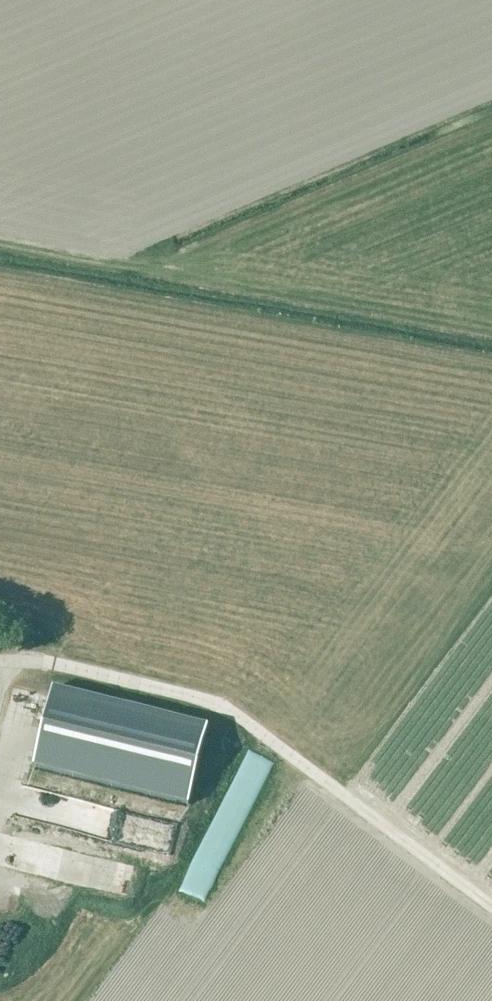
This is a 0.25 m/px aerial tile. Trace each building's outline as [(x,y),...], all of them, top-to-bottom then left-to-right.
[(53,690),(33,767),(189,806),(208,729),(53,690)]
